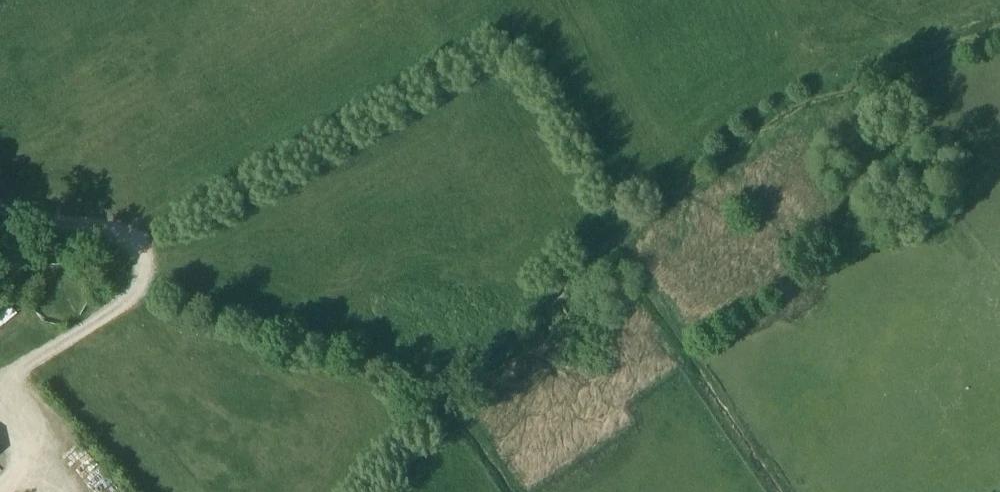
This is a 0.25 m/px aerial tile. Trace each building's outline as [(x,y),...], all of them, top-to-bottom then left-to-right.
[(17,312),(10,304),(0,312),(0,326),(17,312)]
